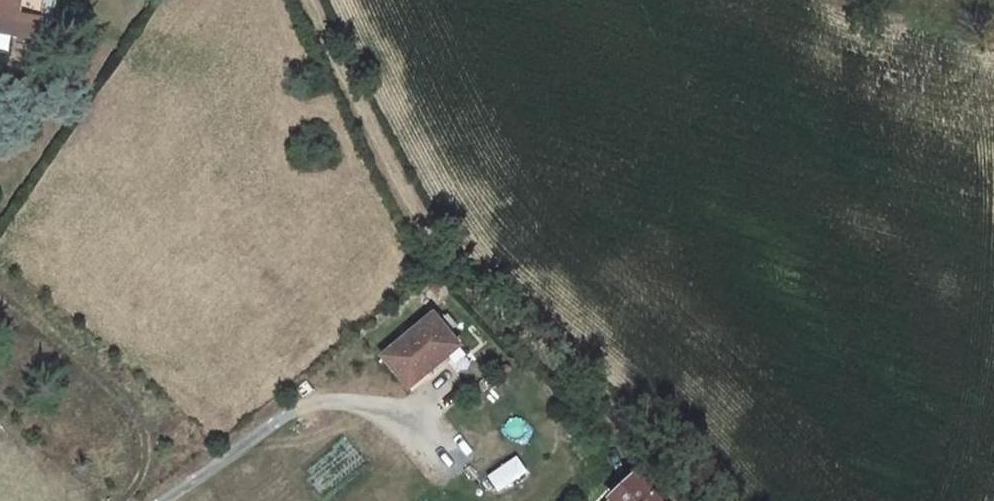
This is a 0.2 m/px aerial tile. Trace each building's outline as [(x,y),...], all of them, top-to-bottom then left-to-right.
[(38,37),(39,17),(16,16),(18,0),(0,0),(0,34),(38,37)] [(436,375),(461,354),(434,321),(384,363),(409,391),(432,372),(436,375)] [(497,489),(526,472),(518,458),(489,475),(497,489)] [(611,498),(614,500),(681,500),(666,484),(653,496),(633,476),(611,498)]
